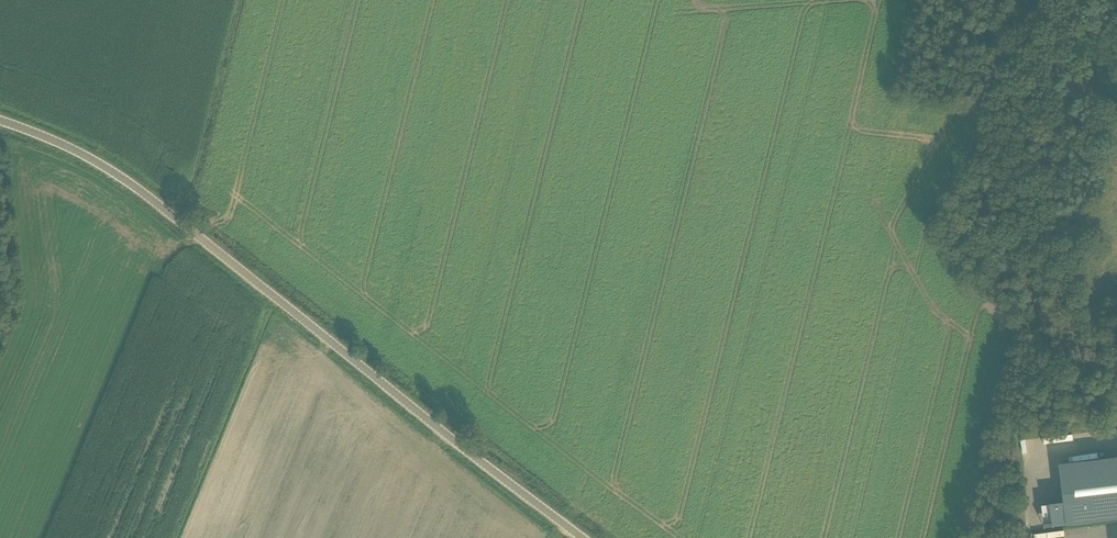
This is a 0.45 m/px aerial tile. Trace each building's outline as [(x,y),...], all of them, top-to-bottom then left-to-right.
[(1060,466),(1067,526),(1116,521),(1116,459),(1060,466)]
